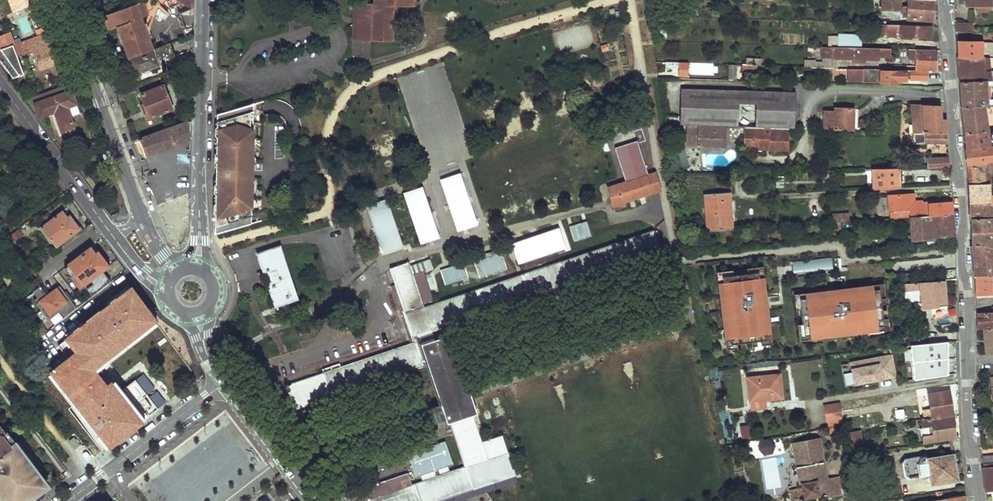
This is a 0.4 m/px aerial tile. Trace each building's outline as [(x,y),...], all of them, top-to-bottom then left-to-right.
[(104,14),(109,29),(118,25),(129,56),(154,47),(150,37),(147,38),(142,24),(145,23),(142,17),(157,11),(158,7),(166,0),(157,0),(152,4),(151,0),(143,0),(104,14)] [(377,4),(373,4),(358,4),(357,40),(390,41),(391,5),(394,5),(410,6),(410,0),(377,0),(377,4)] [(882,9),(900,9),(900,0),(882,0),(882,9)] [(902,17),(909,19),(933,20),(934,0),(909,0),(909,9),(903,9),(902,17)] [(865,13),(865,21),(881,22),(881,13),(865,13)] [(958,23),(957,32),(972,32),(972,24),(958,23)] [(875,24),(875,33),(887,34),(887,25),(875,24)] [(887,35),(900,36),(901,25),(887,25),(887,34),(887,35)] [(901,25),(900,36),(932,37),(932,26),(901,25)] [(2,63),(1,64),(20,90),(32,81),(16,58),(32,52),(39,71),(63,61),(52,30),(14,44),(0,50),(0,57),(2,63)] [(854,46),(861,46),(861,34),(841,33),(841,46),(854,46)] [(0,37),(0,50),(14,44),(11,39),(8,34),(0,37)] [(171,41),(154,47),(160,63),(176,57),(171,41)] [(959,57),(984,58),(984,50),(984,43),(984,41),(958,41),(959,57)] [(823,45),(823,55),(841,55),(841,46),(823,45)] [(841,46),(841,55),(853,56),(854,46),(841,46)] [(854,46),(853,56),(866,56),(866,58),(881,58),(881,55),(891,55),(892,47),(861,46),(854,46)] [(154,47),(129,56),(135,73),(160,63),(154,47)] [(917,57),(917,69),(920,70),(936,70),(937,48),(909,48),(909,56),(917,57)] [(961,83),(986,82),(992,81),(992,71),(991,71),(991,58),(984,58),(959,57),(961,83)] [(834,68),(834,74),(845,74),(845,77),(849,77),(849,74),(863,74),(864,74),(864,69),(834,68)] [(882,69),(864,68),(864,69),(864,74),(863,74),(863,81),(896,81),(896,79),(906,79),(906,78),(920,79),(920,70),(917,69),(907,69),(907,71),(882,70),(882,69)] [(987,107),(992,106),(992,100),(986,100),(986,82),(961,83),(963,108),(987,107)] [(165,84),(141,93),(149,116),(173,107),(165,84)] [(44,93),(32,98),(35,108),(39,117),(54,111),(62,130),(73,126),(66,107),(76,103),(73,94),(70,85),(45,95),(44,93)] [(796,92),(682,89),(681,124),(687,124),(727,126),(794,128),(796,92)] [(254,168),(255,103),(219,113),(218,232),(253,222),(253,192),(256,188),(256,178),(252,176),(252,168),(254,168)] [(913,103),(915,132),(924,132),(948,133),(947,119),(942,119),(940,105),(939,104),(925,104),(913,103)] [(823,111),(823,129),(827,129),(857,130),(858,107),(841,107),(841,111),(823,111)] [(966,134),(989,131),(987,112),(987,107),(963,108),(966,134)] [(192,119),(142,137),(148,154),(192,139),(192,119)] [(687,124),(687,135),(698,135),(698,146),(727,147),(727,126),(687,124)] [(745,127),(744,149),(753,149),(753,144),(770,144),(770,149),(789,150),(790,128),(745,127)] [(966,134),(967,148),(992,145),(992,131),(989,131),(966,134)] [(915,132),(914,132),(915,144),(925,143),(925,142),(924,132),(915,132)] [(924,132),(925,142),(949,142),(948,133),(924,132)] [(698,135),(687,135),(687,145),(698,146),(698,135)] [(649,177),(638,142),(615,149),(627,183),(608,189),(615,211),(625,207),(624,204),(660,191),(655,174),(649,177)] [(989,165),(989,172),(992,171),(992,145),(967,148),(968,167),(989,165)] [(70,154),(67,157),(75,167),(78,164),(70,154)] [(927,157),(927,167),(951,166),(950,156),(927,157)] [(969,182),(990,181),(989,172),(989,165),(968,167),(969,182)] [(901,167),(872,168),(873,188),(903,186),(901,167)] [(457,169),(441,175),(458,225),(475,219),(457,169)] [(777,178),(777,187),(785,186),(785,177),(777,178)] [(992,203),(992,195),(991,195),(990,184),(969,185),(970,203),(992,203)] [(424,187),(406,193),(421,237),(438,231),(424,187)] [(888,195),(890,217),(930,215),(929,201),(924,202),(921,206),(915,206),(914,193),(888,195)] [(705,197),(705,213),(731,211),(730,196),(705,197)] [(386,198),(370,203),(385,250),(402,244),(386,198)] [(929,201),(930,215),(955,213),(954,200),(929,201)] [(992,217),(992,203),(970,203),(971,218),(975,218),(992,217)] [(64,209),(40,227),(55,247),(79,229),(64,209)] [(705,213),(706,231),(733,229),(731,211),(705,213)] [(828,213),(829,222),(831,221),(850,220),(849,211),(828,213)] [(912,225),(913,239),(957,236),(955,213),(930,215),(890,217),(885,218),(886,227),(912,225)] [(975,218),(976,232),(992,231),(992,217),(975,218)] [(831,221),(831,228),(848,227),(851,226),(850,220),(831,221)] [(587,221),(569,225),(573,241),(591,237),(587,221)] [(565,248),(559,230),(513,245),(518,263),(565,248)] [(992,243),(992,231),(976,232),(972,232),(973,245),(992,243)] [(421,302),(433,299),(424,270),(412,274),(408,261),(390,267),(396,284),(416,344),(412,345),(288,386),(295,408),(424,365),(429,379),(436,376),(466,468),(449,473),(446,466),(452,464),(444,442),(409,454),(417,476),(422,475),(424,482),(412,486),(409,477),(368,490),(371,500),(439,500),(515,476),(507,454),(487,461),(453,359),(429,367),(418,334),(661,254),(654,232),(423,309),(421,302)] [(973,245),(976,275),(992,274),(992,244),(973,245)] [(92,246),(68,264),(74,273),(70,276),(78,288),(107,266),(92,246)] [(281,246),(257,254),(274,305),(297,297),(281,246)] [(480,279),(507,270),(501,249),(473,258),(480,279)] [(831,257),(791,263),(793,275),(833,269),(831,257)] [(446,284),(468,277),(463,262),(441,270),(446,284)] [(748,275),(760,274),(767,341),(761,342),(761,347),(773,346),(763,267),(748,269),(748,275)] [(738,344),(731,345),(724,278),(734,277),(733,271),(717,273),(726,351),(738,350),(738,344)] [(724,278),(731,345),(738,344),(741,344),(747,343),(752,343),(757,342),(761,342),(767,341),(760,274),(748,275),(734,277),(724,278)] [(992,294),(992,274),(976,275),(978,295),(992,294)] [(921,288),(923,307),(947,305),(945,279),(905,283),(905,289),(921,288)] [(416,344),(396,284),(392,286),(412,345),(416,344)] [(800,300),(879,290),(880,297),(886,296),(884,284),(794,295),(797,312),(802,311),(800,300)] [(132,286),(65,338),(77,353),(51,373),(109,449),(146,420),(144,418),(122,389),(114,380),(108,385),(98,372),(111,364),(157,329),(161,324),(132,286)] [(65,305),(55,290),(37,303),(46,317),(65,305)] [(803,325),(805,336),(884,327),(883,321),(883,317),(882,312),(881,306),(881,301),(880,297),(879,290),(800,300),(802,311),(803,325)] [(992,327),(992,311),(977,312),(978,329),(984,328),(992,327)] [(883,321),(884,327),(805,336),(803,325),(798,326),(800,343),(890,332),(889,320),(883,321)] [(992,362),(992,327),(984,328),(986,353),(978,354),(979,363),(992,362)] [(912,344),(916,378),(949,373),(948,340),(912,344)] [(893,354),(878,357),(879,363),(895,360),(893,354)] [(878,357),(851,362),(855,383),(876,379),(875,375),(881,374),(882,378),(897,375),(895,360),(879,363),(878,357)] [(746,401),(746,409),(764,407),(763,399),(781,397),(779,374),(747,378),(748,401),(746,401)] [(157,408),(134,379),(122,389),(144,418),(157,408)] [(953,415),(954,415),(950,391),(929,395),(932,409),(924,410),(926,419),(953,415)] [(824,404),(828,428),(845,425),(844,417),(842,410),(841,401),(824,404)] [(842,410),(844,417),(862,414),(861,407),(842,410)] [(924,435),(925,444),(956,439),(953,415),(926,419),(912,422),(913,425),(923,424),(923,428),(930,427),(931,434),(924,435)] [(741,425),(743,438),(752,436),(750,424),(741,425)] [(44,489),(48,486),(43,480),(49,475),(16,432),(6,439),(2,434),(0,436),(0,435),(0,500),(28,500),(44,489)] [(74,437),(69,441),(76,450),(81,446),(74,437)] [(754,454),(773,453),(773,441),(753,441),(754,454)] [(793,500),(796,500),(829,495),(830,500),(844,498),(842,490),(848,489),(849,497),(854,496),(852,487),(856,486),(853,471),(841,473),(843,484),(841,484),(840,477),(827,480),(819,441),(798,444),(799,456),(805,455),(811,481),(803,482),(804,488),(791,491),(793,500)] [(931,473),(933,484),(959,479),(954,454),(906,462),(908,473),(925,471),(925,474),(931,473)] [(805,455),(799,456),(803,482),(811,481),(805,455)] [(992,478),(992,462),(985,463),(987,478),(992,478)]
